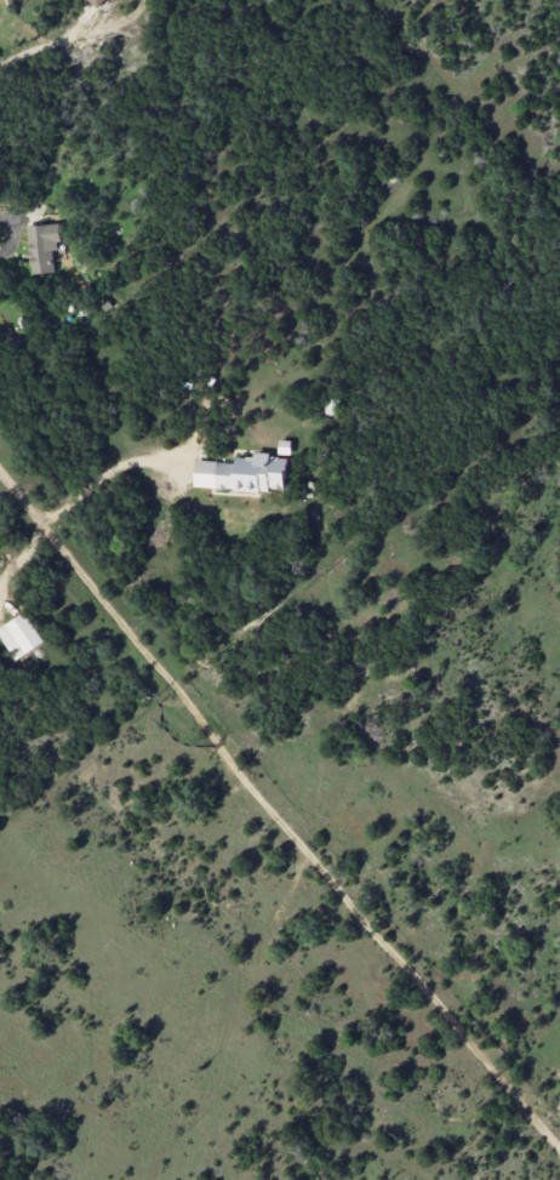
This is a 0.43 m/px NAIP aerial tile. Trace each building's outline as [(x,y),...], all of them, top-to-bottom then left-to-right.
[(57,273),(56,224),(28,225),(30,274),(57,273)] [(196,460),(194,486),(284,493),(287,458),(236,453),(235,463),(196,460)] [(43,645),(28,613),(0,627),(0,630),(14,660),(43,645)]
